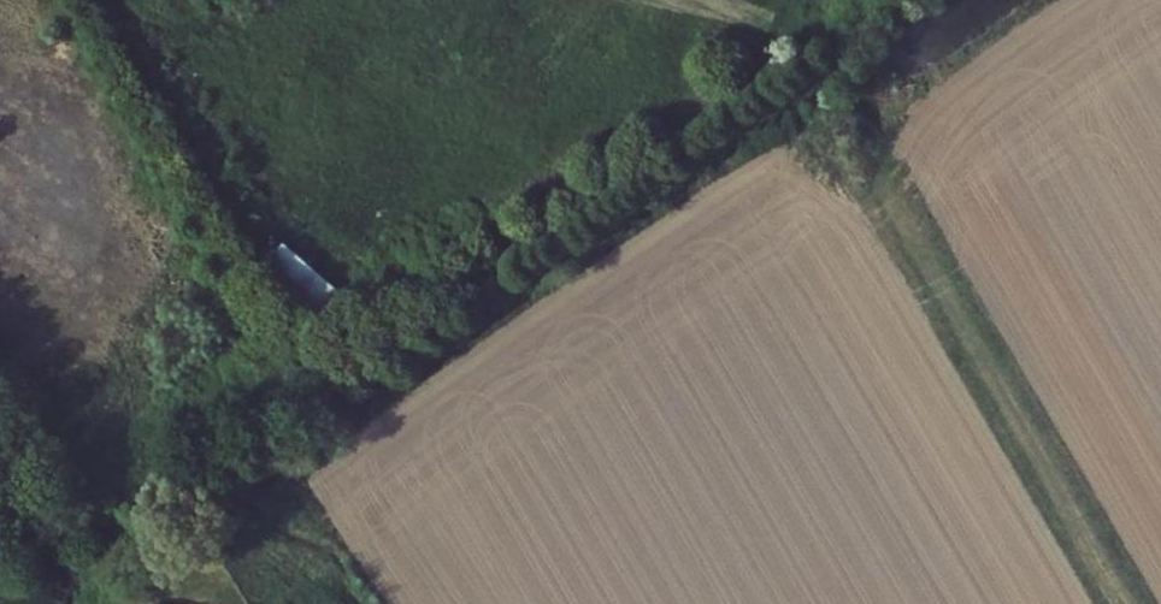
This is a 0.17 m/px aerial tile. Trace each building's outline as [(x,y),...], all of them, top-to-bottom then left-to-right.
[(334,330),(355,304),(285,242),(264,266),(334,330)]
